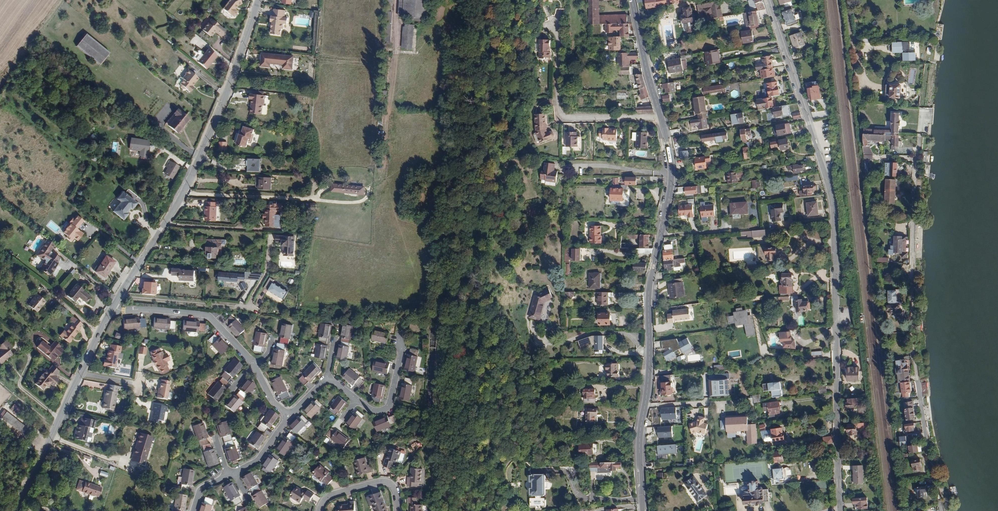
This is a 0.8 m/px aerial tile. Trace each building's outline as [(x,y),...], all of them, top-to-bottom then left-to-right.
[(222,10),(230,17),(231,16),(233,19),(237,14),(235,12),(237,9),(241,7),(239,0),(231,0),(222,10)] [(401,18),(430,20),(432,0),(402,0),(401,18)] [(590,25),(607,25),(630,25),(632,25),(630,16),(599,15),(598,0),(589,0),(590,25)] [(757,12),(759,11),(766,10),(763,0),(753,0),(757,12)] [(697,9),(700,25),(723,20),(720,5),(717,6),(717,4),(697,9)] [(271,18),(271,24),(273,24),(271,36),(281,37),(282,30),(284,30),(284,25),(288,25),(288,19),(285,19),(286,12),(274,11),(273,18),(271,18)] [(784,14),(788,27),(798,24),(794,11),(784,14)] [(746,13),(748,27),(759,25),(757,12),(746,13)] [(691,13),(682,14),(686,36),(695,34),(691,13)] [(211,18),(202,29),(209,35),(213,30),(225,41),(231,34),(211,18)] [(630,25),(607,25),(607,35),(613,35),(613,30),(621,30),(621,39),(629,39),(630,25)] [(197,34),(204,39),(207,36),(201,30),(197,34)] [(752,32),(742,33),(744,45),(754,43),(752,32)] [(87,33),(77,46),(101,66),(112,53),(87,33)] [(792,37),(796,51),(807,48),(803,34),(792,37)] [(610,42),(610,50),(621,50),(621,39),(612,39),(612,42),(610,42)] [(537,46),(537,53),(541,53),(541,60),(547,60),(547,59),(552,59),(552,53),(550,53),(551,47),(552,47),(552,41),(541,41),(541,46),(537,46)] [(893,41),(878,42),(878,45),(893,45),(894,51),(904,51),(903,49),(906,49),(906,51),(904,51),(904,60),(917,60),(916,41),(903,41),(893,41)] [(208,48),(198,61),(207,68),(218,55),(208,48)] [(706,54),(708,66),(721,64),(719,51),(706,54)] [(262,53),(261,65),(270,66),(270,63),(285,64),(284,67),(293,68),(294,55),(262,53)] [(641,61),(639,54),(620,53),(620,68),(632,68),(632,66),(631,61),(641,61)] [(667,60),(670,73),(684,70),(683,68),(681,57),(667,60)] [(763,64),(755,65),(756,70),(773,67),(771,57),(762,59),(763,64)] [(184,79),(180,85),(189,93),(194,88),(192,86),(199,78),(187,68),(184,72),(185,73),(182,77),(184,79)] [(762,70),(763,79),(774,77),(773,69),(762,70)] [(641,93),(642,99),(651,98),(645,75),(637,75),(642,93),(641,93)] [(666,87),(666,92),(676,91),(675,81),(662,83),(663,88),(666,87)] [(905,83),(886,82),(886,95),(890,95),(890,96),(899,96),(899,95),(905,95),(905,83)] [(724,90),(723,84),(711,86),(712,88),(702,90),(703,93),(712,92),(712,93),(715,93),(715,91),(724,90)] [(768,90),(769,97),(781,95),(780,88),(768,90)] [(811,101),(820,100),(819,91),(816,91),(815,89),(810,90),(811,101)] [(251,95),(251,100),(254,100),(253,114),(264,115),(265,106),(266,106),(267,96),(251,95)] [(704,95),(693,96),(696,111),(698,111),(698,116),(708,114),(707,108),(706,108),(704,95)] [(759,110),(774,107),(773,98),(764,99),(764,98),(758,99),(759,110)] [(783,106),(774,107),(776,116),(785,115),(783,106)] [(179,111),(167,124),(178,133),(190,119),(182,112),(182,113),(179,111)] [(793,113),(794,120),(803,118),(801,111),(793,113)] [(744,113),(732,114),(733,125),(745,123),(744,113)] [(899,120),(899,113),(891,113),(890,127),(889,133),(891,133),(897,133),(898,133),(899,126),(900,126),(900,120),(899,120)] [(555,133),(554,132),(553,132),(552,132),(548,133),(546,130),(546,115),(536,115),(535,132),(541,143),(554,138),(555,137),(556,136),(556,134),(555,133)] [(708,128),(706,117),(690,120),(691,126),(698,125),(699,129),(708,128)] [(778,125),(779,134),(787,133),(786,124),(778,125)] [(242,134),(238,144),(249,148),(250,143),(253,144),(256,137),(255,136),(257,131),(247,127),(244,135),(242,134)] [(603,128),(602,138),(608,138),(608,140),(617,140),(617,128),(603,128)] [(637,132),(636,147),(647,148),(647,142),(646,142),(646,139),(647,139),(647,132),(637,132)] [(566,137),(566,146),(577,147),(577,137),(575,137),(575,133),(565,133),(565,137),(566,137)] [(726,133),(702,137),(703,143),(716,141),(717,143),(723,142),(723,140),(727,139),(726,133)] [(885,133),(862,133),(864,146),(869,146),(870,143),(884,144),(885,133)] [(891,147),(891,150),(898,151),(898,147),(902,147),(902,145),(903,145),(903,143),(902,143),(902,141),(898,141),(899,136),(896,136),(891,135),(891,147)] [(149,139),(131,137),(130,149),(140,150),(139,154),(147,155),(149,139)] [(790,138),(780,139),(781,145),(781,148),(791,147),(790,138)] [(864,146),(863,146),(863,155),(864,155),(873,155),(869,146),(864,146)] [(679,152),(680,161),(682,160),(688,160),(687,151),(679,152)] [(706,157),(697,158),(699,169),(709,167),(708,161),(713,161),(712,155),(706,156),(706,157)] [(168,167),(165,173),(173,178),(180,167),(168,160),(165,165),(168,167)] [(238,160),(238,171),(243,171),(243,169),(249,169),(249,173),(261,173),(261,161),(238,160)] [(545,180),(545,181),(556,183),(558,171),(552,170),(554,164),(545,162),(543,170),(541,170),(540,179),(545,180)] [(794,165),(794,172),(801,172),(801,170),(805,170),(805,165),(800,165),(800,164),(794,165)] [(729,172),(730,182),(739,181),(739,177),(744,177),(744,171),(729,172)] [(260,178),(260,190),(272,191),(273,179),(260,178)] [(884,197),(884,203),(896,203),(896,180),(884,180),(884,192),(881,192),(881,197),(884,197)] [(333,184),(333,191),(365,194),(366,187),(333,184)] [(799,190),(800,194),(812,193),(811,190),(813,190),(813,184),(803,185),(803,189),(799,190)] [(611,186),(611,201),(623,201),(623,190),(625,190),(625,186),(618,186),(612,186),(611,186)] [(704,186),(677,189),(678,194),(686,193),(686,196),(705,194),(704,186)] [(121,199),(113,210),(125,219),(129,213),(127,211),(131,206),(133,207),(137,201),(122,191),(118,196),(121,199)] [(731,202),(732,213),(748,211),(747,200),(731,202)] [(206,213),(206,220),(216,221),(217,202),(207,202),(207,206),(205,206),(205,213),(206,213)] [(807,203),(808,216),(818,215),(817,202),(807,203)] [(771,205),(773,222),(784,220),(783,212),(787,211),(786,204),(771,205)] [(267,211),(266,219),(268,219),(267,224),(269,224),(269,228),(277,228),(277,212),(276,212),(276,206),(269,206),(269,211),(267,211)] [(703,218),(717,217),(716,206),(702,207),(703,218)] [(679,208),(680,218),(687,218),(687,220),(695,219),(694,207),(679,208)] [(78,240),(83,233),(77,228),(84,220),(78,215),(75,218),(73,217),(69,221),(72,223),(69,226),(67,224),(64,228),(66,230),(64,233),(66,235),(64,237),(70,241),(74,237),(78,240)] [(591,227),(590,244),(602,244),(602,236),(601,236),(601,226),(596,226),(596,222),(588,221),(588,227),(591,227)] [(640,240),(640,247),(650,247),(650,234),(628,234),(628,240),(640,240)] [(296,236),(277,235),(277,241),(283,242),(283,246),(284,246),(284,256),(294,256),(296,236)] [(890,241),(889,248),(893,248),(893,253),(901,253),(901,258),(907,258),(908,252),(906,252),(906,240),(906,236),(902,236),(894,236),(894,239),(893,241),(890,241)] [(221,239),(199,238),(199,244),(204,244),(204,251),(206,252),(206,254),(209,254),(209,258),(216,258),(216,255),(221,255),(221,239)] [(45,260),(39,269),(51,276),(59,262),(58,261),(60,257),(50,251),(55,244),(47,239),(37,255),(45,260)] [(768,253),(768,259),(775,259),(774,253),(777,253),(777,245),(765,246),(766,253),(768,253)] [(665,253),(666,262),(674,261),(675,261),(673,246),(665,247),(666,253),(665,253)] [(570,250),(570,258),(581,258),(581,247),(573,247),(573,251),(570,250)] [(106,254),(96,271),(105,277),(116,261),(106,254)] [(635,261),(635,270),(646,270),(646,261),(635,261)] [(674,261),(666,262),(667,270),(669,270),(670,272),(675,271),(674,261)] [(181,267),(174,267),(174,274),(180,274),(180,279),(195,279),(195,269),(181,269),(181,267)] [(220,274),(217,273),(217,279),(220,279),(219,282),(240,283),(242,289),(248,287),(246,282),(246,279),(260,280),(264,273),(247,271),(246,275),(220,273),(220,274)] [(591,272),(590,287),(602,287),(602,272),(591,272)] [(781,287),(781,294),(784,294),(790,294),(793,294),(792,274),(784,275),(784,280),(782,280),(782,283),(784,283),(784,286),(781,287)] [(673,283),(668,284),(668,288),(670,288),(671,297),(680,296),(680,289),(683,289),(682,282),(681,282),(681,278),(672,279),(673,283)] [(274,281),(269,289),(284,298),(289,290),(274,281)] [(76,283),(67,296),(76,302),(80,297),(88,302),(91,297),(84,291),(85,290),(76,283)] [(539,319),(544,301),(554,298),(551,288),(539,292),(538,296),(534,295),(529,317),(539,319)] [(900,291),(900,302),(903,302),(903,290),(891,290),(891,291),(900,291)] [(891,291),(892,303),(893,303),(898,302),(900,302),(900,291),(891,291)] [(599,292),(599,305),(609,305),(609,292),(599,292)] [(36,294),(28,304),(37,311),(45,301),(36,294)] [(798,300),(798,311),(809,311),(809,300),(798,300)] [(894,310),(894,315),(899,315),(899,318),(905,318),(905,310),(902,310),(902,305),(898,305),(895,305),(895,306),(895,310),(894,310)] [(746,313),(743,311),(742,308),(737,309),(737,312),(735,313),(736,315),(727,317),(729,324),(736,322),(737,325),(744,324),(747,336),(756,335),(752,318),(751,318),(750,315),(747,316),(746,313)] [(668,315),(669,324),(674,323),(674,322),(692,319),(690,309),(673,311),(673,314),(668,315)] [(599,312),(599,324),(612,324),(612,312),(606,312),(606,310),(600,310),(600,312),(599,312)] [(83,324),(73,316),(70,320),(74,322),(66,332),(63,331),(59,336),(67,343),(83,324)] [(228,326),(235,320),(230,316),(224,321),(228,326)] [(123,318),(123,329),(139,328),(139,327),(139,319),(139,317),(123,318)] [(170,318),(152,317),(151,328),(168,329),(169,328),(169,320),(170,318)] [(199,322),(183,320),(182,331),(198,333),(198,331),(199,323),(199,322)] [(228,326),(227,327),(237,337),(245,330),(235,320),(228,326)] [(292,325),(281,323),(279,337),(280,337),(289,338),(290,338),(292,325)] [(329,325),(321,323),(320,323),(318,337),(319,337),(327,338),(329,339),(331,325),(329,325)] [(352,326),(343,325),(342,324),(339,338),(341,338),(349,339),(351,340),(353,326),(352,326)] [(267,333),(256,331),(253,345),(254,345),(263,347),(264,347),(267,333)] [(388,334),(374,331),(372,341),(385,344),(388,334)] [(779,333),(781,342),(783,342),(784,348),(795,349),(794,341),(791,341),(791,332),(779,333)] [(208,340),(212,344),(218,338),(214,334),(208,340)] [(604,334),(595,334),(595,350),(604,351),(604,334)] [(212,345),(221,354),(229,347),(220,337),(218,338),(212,344),(212,345)] [(327,338),(319,337),(318,344),(326,345),(327,338)] [(663,354),(667,361),(677,356),(674,353),(682,348),(685,352),(693,346),(689,337),(679,342),(678,338),(666,340),(667,349),(664,351),(664,353),(663,354)] [(349,339),(341,338),(340,345),(348,346),(349,339)] [(0,364),(11,355),(9,352),(13,349),(5,341),(0,345),(0,364)] [(60,346),(54,341),(49,348),(41,341),(36,348),(50,359),(51,358),(54,361),(57,356),(58,356),(63,350),(59,347),(60,346)] [(106,358),(104,366),(115,368),(118,353),(120,353),(121,346),(111,344),(110,349),(109,349),(107,358),(106,358)] [(326,345),(318,344),(316,344),(313,357),(324,359),(327,346),(326,345)] [(348,346),(340,345),(339,345),(336,358),(347,360),(350,347),(349,346),(348,346)] [(138,347),(137,354),(145,355),(146,347),(138,347)] [(160,347),(150,351),(158,370),(159,369),(161,372),(169,369),(168,366),(170,365),(168,361),(171,360),(167,351),(164,353),(162,350),(161,350),(160,347)] [(410,348),(408,354),(417,357),(418,350),(410,348)] [(275,349),(273,349),(270,364),(281,366),(284,351),(283,351),(275,349)] [(408,354),(407,354),(404,370),(415,372),(418,357),(417,357),(408,354)] [(895,355),(897,367),(897,366),(897,361),(898,360),(898,359),(903,358),(903,360),(904,360),(904,354),(895,355)] [(226,370),(232,376),(233,376),(243,364),(234,358),(225,370),(226,370)] [(903,358),(898,359),(898,360),(897,361),(897,366),(897,367),(897,372),(908,371),(907,365),(906,366),(905,360),(904,360),(903,360),(903,358)] [(390,364),(374,360),(372,371),(387,374),(390,364)] [(312,363),(301,374),(302,375),(308,381),(309,382),(320,370),(312,363)] [(608,370),(608,376),(618,376),(617,370),(616,370),(616,363),(606,363),(606,370),(608,370)] [(60,371),(53,365),(48,371),(47,369),(43,374),(39,378),(40,378),(36,384),(43,390),(47,384),(49,386),(51,383),(54,386),(59,379),(55,377),(60,371)] [(859,366),(846,367),(846,381),(860,381),(859,366)] [(360,376),(347,368),(341,377),(353,386),(354,385),(359,378),(360,376)] [(223,377),(228,381),(232,376),(226,370),(221,376),(223,377)] [(908,371),(897,372),(898,383),(900,383),(909,382),(908,371)] [(304,386),(308,381),(302,375),(297,380),(304,386)] [(280,376),(269,382),(277,396),(279,395),(287,391),(280,376)] [(219,383),(226,388),(230,383),(228,381),(223,377),(219,383)] [(240,389),(246,394),(247,395),(256,385),(247,377),(238,387),(240,389)] [(359,378),(354,385),(359,388),(364,381),(359,378)] [(710,396),(729,395),(728,378),(709,380),(710,396)] [(157,391),(156,398),(166,399),(169,380),(161,379),(159,392),(157,391)] [(228,390),(226,388),(219,383),(217,381),(208,394),(218,402),(228,390)] [(772,391),(773,398),(783,396),(782,389),(785,389),(784,381),(763,385),(764,392),(772,391)] [(662,394),(667,394),(668,397),(671,397),(672,394),(676,394),(676,382),(662,383),(662,388),(661,388),(662,394)] [(909,382),(900,383),(901,393),(902,393),(908,392),(911,392),(910,382),(909,382)] [(385,385),(373,383),(370,396),(371,396),(380,398),(382,399),(385,385)] [(411,385),(403,383),(399,399),(410,402),(413,386),(411,385)] [(118,388),(105,386),(104,391),(107,391),(104,410),(114,411),(118,388)] [(818,387),(819,394),(827,392),(826,386),(818,387)] [(596,387),(583,388),(584,403),(595,403),(595,393),(596,393),(596,387)] [(235,395),(241,400),(246,394),(240,389),(235,395)] [(287,391),(279,395),(281,400),(289,396),(287,391)] [(243,401),(241,400),(235,395),(234,393),(225,404),(234,411),(243,401)] [(337,412),(338,413),(346,402),(338,396),(329,407),(330,407),(337,412)] [(846,403),(846,408),(857,407),(856,398),(847,399),(847,403),(846,403)] [(316,399),(314,402),(319,407),(322,405),(316,399)] [(312,401),(303,411),(311,418),(320,408),(319,407),(314,402),(312,401)] [(779,402),(766,403),(767,415),(780,413),(779,402)] [(154,412),(152,423),(159,424),(160,420),(163,421),(165,411),(168,412),(169,406),(154,403),(153,412),(154,412)] [(14,404),(9,409),(15,415),(20,410),(14,404)] [(335,416),(337,412),(330,407),(328,410),(335,416)] [(677,418),(677,407),(661,407),(661,418),(677,418)] [(597,408),(589,408),(589,413),(586,413),(586,420),(595,420),(595,414),(597,414),(597,408)] [(912,408),(904,409),(906,420),(914,419),(912,408)] [(0,415),(22,434),(27,428),(5,410),(0,415)] [(267,427),(269,428),(278,416),(269,410),(260,422),(261,422),(267,427)] [(354,414),(361,418),(363,415),(357,410),(354,414)] [(353,413),(345,424),(354,430),(362,419),(361,418),(354,414),(353,413)] [(301,415),(299,418),(305,423),(308,420),(301,415)] [(393,415),(387,418),(390,425),(396,423),(393,415)] [(94,419),(82,416),(80,424),(80,426),(79,425),(78,430),(76,438),(88,441),(94,419)] [(387,416),(372,421),(375,432),(390,426),(390,425),(387,418),(387,416)] [(705,433),(708,423),(704,422),(705,417),(699,416),(697,421),(689,423),(692,433),(697,431),(705,433)] [(36,426),(39,421),(34,417),(30,422),(36,426)] [(288,427),(295,434),(306,424),(305,423),(299,418),(298,417),(288,427)] [(747,417),(726,417),(726,420),(720,420),(720,428),(726,428),(727,433),(735,432),(735,430),(747,430),(748,443),(756,442),(756,424),(748,424),(747,417)] [(222,436),(229,434),(230,434),(225,420),(215,423),(220,437),(222,436)] [(261,422),(257,428),(264,432),(267,427),(261,422)] [(846,433),(848,433),(849,435),(857,435),(856,428),(858,428),(857,426),(867,425),(867,422),(845,424),(846,433)] [(914,422),(906,423),(907,430),(914,429),(913,426),(915,426),(914,422)] [(206,438),(209,437),(203,423),(192,427),(198,441),(199,441),(206,438)] [(673,436),(672,425),(658,426),(659,438),(673,436)] [(330,438),(336,431),(330,427),(325,434),(330,438)] [(765,432),(761,433),(763,443),(766,443),(784,440),(783,435),(782,429),(765,432)] [(249,443),(256,447),(257,448),(265,436),(256,430),(248,442),(249,443)] [(330,438),(330,439),(343,448),(350,439),(337,430),(336,431),(330,438)] [(141,433),(132,459),(145,463),(154,438),(141,433)] [(289,433),(285,437),(292,442),(295,438),(289,433)] [(229,434),(222,436),(224,442),(231,439),(229,434)] [(284,456),(293,443),(292,442),(285,437),(275,449),(284,456)] [(206,438),(199,441),(201,447),(202,446),(208,444),(206,438)] [(231,439),(224,442),(226,448),(234,446),(231,439)] [(415,441),(410,446),(415,451),(420,447),(415,441)] [(203,452),(212,449),(210,443),(208,444),(202,446),(203,452)] [(597,445),(593,444),(577,444),(578,455),(593,455),(597,453),(597,445)] [(918,444),(909,445),(911,452),(919,451),(918,444)] [(234,446),(226,448),(225,449),(229,462),(239,459),(234,445),(234,446)] [(677,453),(676,445),(657,446),(658,454),(677,453)] [(213,448),(212,449),(203,452),(202,452),(208,467),(219,463),(213,448)] [(388,448),(385,458),(382,466),(391,468),(393,461),(396,462),(399,451),(388,448)] [(782,452),(773,454),(774,463),(783,462),(782,452)] [(273,453),(270,456),(278,462),(280,459),(273,453)] [(278,462),(270,456),(270,455),(262,465),(270,472),(278,462)] [(363,457),(353,460),(357,475),(371,471),(369,464),(366,465),(363,457)] [(920,459),(912,460),(913,471),(920,471),(919,465),(921,465),(920,459)] [(621,461),(588,462),(588,470),(595,470),(595,472),(610,472),(610,469),(615,469),(615,466),(621,466),(621,461)] [(321,480),(326,485),(332,478),(327,473),(328,472),(320,465),(312,473),(320,481),(321,480)] [(853,465),(853,476),(854,483),(863,483),(863,475),(862,465),(853,465)] [(410,467),(409,476),(406,476),(406,485),(414,486),(414,481),(421,482),(422,469),(410,467)] [(180,485),(181,485),(189,486),(193,486),(195,470),(183,468),(180,485)] [(783,468),(772,469),(773,479),(784,478),(783,468)] [(250,488),(257,484),(258,484),(251,472),(241,478),(248,489),(250,488)] [(544,495),(544,493),(546,493),(545,474),(544,474),(544,472),(532,472),(532,474),(530,474),(530,481),(532,481),(532,487),(530,487),(530,494),(532,494),(532,495),(536,495),(536,497),(530,498),(530,507),(536,506),(536,509),(541,509),(541,506),(545,506),(545,497),(541,497),(541,495),(544,495)] [(707,494),(692,477),(684,484),(698,501),(707,494)] [(101,487),(80,481),(80,482),(79,482),(77,487),(78,488),(78,489),(81,490),(82,491),(94,495),(94,494),(98,496),(101,487)] [(232,500),(239,495),(240,495),(232,481),(221,487),(229,501),(232,500)] [(742,494),(743,505),(764,503),(768,503),(768,499),(771,499),(772,498),(772,496),(771,494),(770,493),(769,493),(768,493),(768,490),(763,489),(759,489),(758,482),(749,483),(750,493),(742,494)] [(261,490),(257,484),(250,488),(254,495),(261,490)] [(925,485),(917,486),(918,496),(923,496),(923,491),(925,491),(925,485)] [(306,490),(305,492),(293,486),(288,496),(300,502),(303,497),(308,500),(312,493),(306,490)] [(627,488),(618,488),(622,498),(631,497),(627,488)] [(261,490),(254,495),(252,496),(259,508),(269,502),(261,490)] [(369,497),(374,510),(386,510),(383,502),(384,502),(381,492),(369,497)] [(174,509),(175,510),(183,510),(185,510),(187,495),(176,494),(174,509)] [(243,501),(239,495),(232,500),(235,505),(241,502),(243,501)] [(206,497),(204,504),(211,506),(213,500),(206,497)] [(866,497),(852,498),(853,504),(855,504),(855,510),(857,509),(867,509),(866,497)] [(406,498),(407,505),(409,505),(410,510),(421,510),(420,504),(415,504),(415,498),(406,498)] [(338,510),(355,510),(354,501),(347,503),(347,505),(338,506),(338,510)] [(241,502),(235,505),(234,506),(237,510),(240,510),(245,508),(241,502)] [(204,504),(201,503),(198,510),(211,510),(212,507),(211,506),(204,504)]
